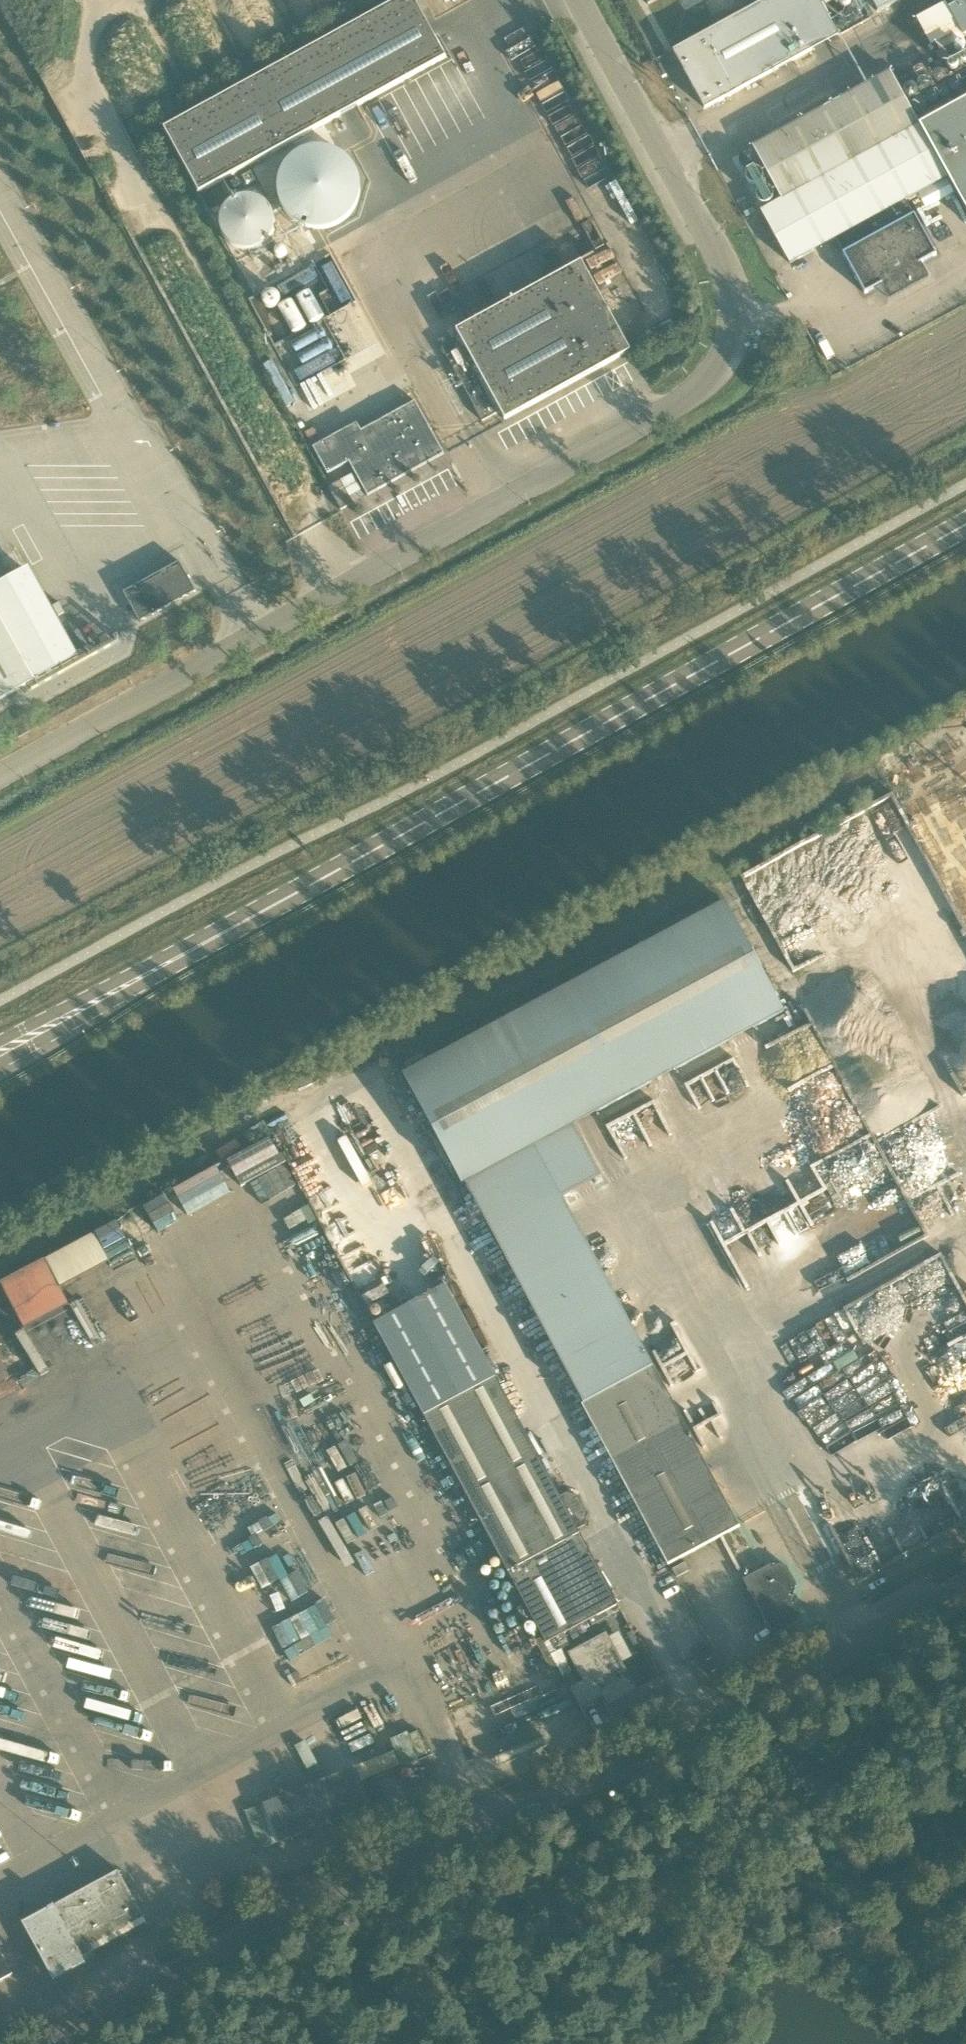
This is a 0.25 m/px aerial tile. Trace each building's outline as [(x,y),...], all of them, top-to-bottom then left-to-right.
[(163,127),(199,192),(446,57),(415,0),(397,0),(163,127)] [(672,50),(704,108),(810,51),(783,0),(764,0),(716,26),(672,50)] [(879,11),(900,0),(873,0),(879,11)] [(916,18),(917,21),(930,46),(936,43),(959,31),(962,37),(965,35),(965,7),(964,3),(962,0),(948,7),(948,6),(946,3),(916,18)] [(916,115),(891,69),(752,146),(781,198),(782,199),(920,124),(916,115)] [(906,200),(948,178),(965,211),(965,96),(953,103),(950,97),(916,115),(920,124),(782,199),(781,198),(761,211),(775,237),(774,241),(778,242),(789,263),(835,238),(843,252),(842,253),(864,293),(880,285),(888,301),(929,278),(921,263),(936,254),(906,200)] [(278,180),(278,188),(278,194),(281,204),(285,210),(291,218),(300,224),(306,226),(312,228),(319,228),(326,228),(337,224),(343,221),(348,216),(353,211),(356,204),(359,198),(360,187),(359,180),(356,171),(353,165),(346,157),(341,153),(335,150),(325,147),(319,146),(311,147),(301,150),(295,154),(290,158),(285,164),(282,170),(278,180)] [(221,215),(220,221),(221,230),(223,235),(226,240),(231,244),(236,247),(244,249),(250,249),(256,248),(261,246),(266,242),(271,235),(273,229),(274,224),(274,218),(272,212),(268,205),(263,201),(258,198),(250,195),(241,196),(235,198),(230,201),(226,205),(223,210),(221,215)] [(445,335),(438,339),(443,347),(442,348),(482,421),(497,413),(503,415),(503,416),(505,420),(631,350),(582,260),(455,329),(457,333),(457,340),(449,344),(445,335)] [(335,434),(313,446),(327,473),(348,461),(367,495),(444,453),(415,400),(362,429),(339,441),(335,434)] [(328,486),(331,493),(341,511),(354,504),(340,479),(328,486)] [(140,621),(196,591),(179,561),(123,592),(140,621)] [(35,680),(0,616),(0,699),(35,680)] [(914,827),(928,857),(958,921),(965,918),(965,767),(952,774),(952,787),(912,806),(903,786),(902,786),(816,827),(914,827)] [(466,1182),(495,1236),(563,1197),(601,1176),(573,1125),(784,1012),(725,902),(403,1075),(462,1184),(466,1182)] [(105,1261),(93,1233),(0,1274),(0,1286),(17,1325),(66,1304),(56,1282),(105,1261)] [(495,1376),(424,1414),(545,1641),(549,1639),(561,1632),(617,1603),(579,1530),(585,1527),(589,1515),(578,1495),(564,1489),(558,1492),(495,1376)] [(689,1430),(617,1469),(668,1564),(740,1526),(689,1430)] [(744,1577),(743,1578),(743,1579),(773,1635),(774,1634),(774,1635),(775,1635),(775,1634),(801,1620),(788,1595),(794,1591),(796,1584),(786,1566),(779,1563),(773,1567),(771,1564),(745,1578),(744,1577)] [(322,1682),(340,1672),(317,1631),(290,1646),(295,1655),(302,1651),(311,1668),(313,1666),(322,1682)] [(583,1680),(571,1687),(585,1718),(587,1717),(582,1708),(604,1696),(608,1704),(636,1689),(607,1631),(568,1650),(580,1674),(583,1680)] [(561,1632),(549,1639),(556,1652),(560,1650),(568,1645),(561,1632)] [(756,1661),(757,1640),(715,1638),(715,1659),(756,1661)] [(515,1692),(454,1710),(466,1752),(527,1734),(515,1692)] [(371,1805),(356,1767),(265,1803),(279,1842),(371,1805)] [(118,1869),(28,1918),(57,1971),(70,1963),(73,1969),(85,1962),(80,1952),(143,1918),(146,1922),(147,1922),(118,1869)] [(12,1973),(0,1950),(0,1980),(12,1973)]
